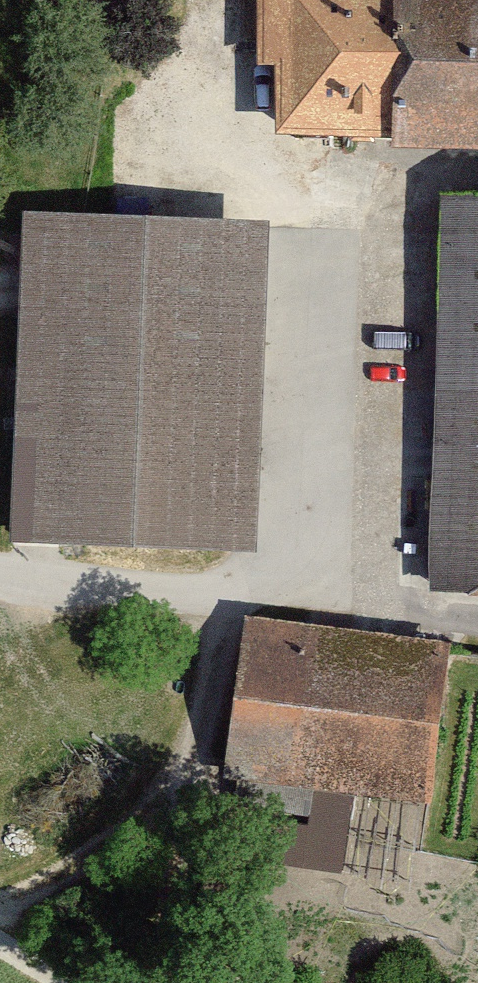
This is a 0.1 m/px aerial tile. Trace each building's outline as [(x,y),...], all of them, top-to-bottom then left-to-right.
[(393,0),(260,0),(258,60),(278,60),(276,132),(389,135),(393,0)] [(389,135),(389,145),(477,147),(477,0),(393,0),(389,135)] [(440,195),(433,586),(477,587),(477,196),(440,195)] [(263,224),(26,215),(14,536),(251,545),(263,224)] [(446,648),(247,623),(228,773),(241,774),(238,803),(313,813),(307,860),(335,863),(345,788),(427,798),(446,648)]
